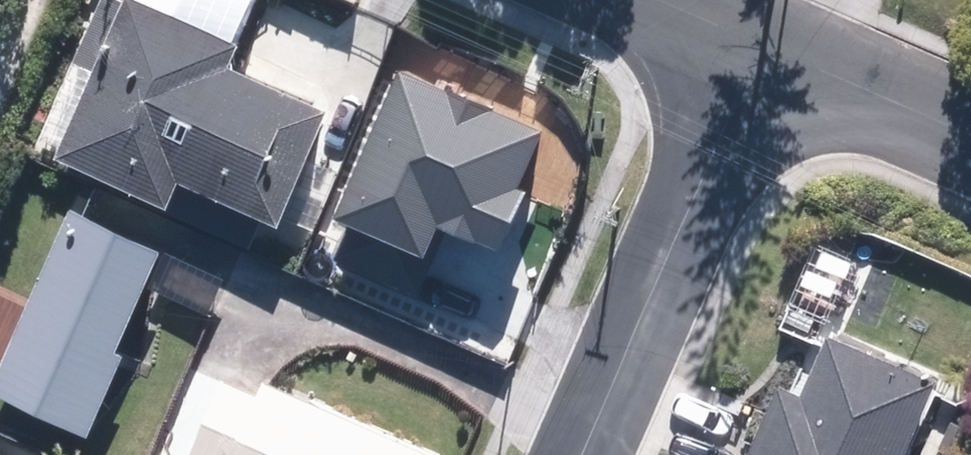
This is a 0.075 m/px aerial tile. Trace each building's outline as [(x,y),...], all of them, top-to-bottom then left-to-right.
[(325,110),(232,74),(243,45),(124,0),(106,0),(75,81),(91,87),(60,169),(168,211),(177,188),(280,228),(325,110)] [(550,118),(390,47),(307,231),(427,285),(457,218),(497,235),(550,118)] [(125,356),(121,355),(146,289),(150,291),(218,316),(220,311),(236,266),(164,240),(161,249),(67,214),(0,394),(0,403),(95,439),(125,356)] [(932,380),(823,332),(797,391),(774,381),(741,454),(898,454),(932,380)] [(418,449),(233,366),(194,454),(431,454),(418,449)]
